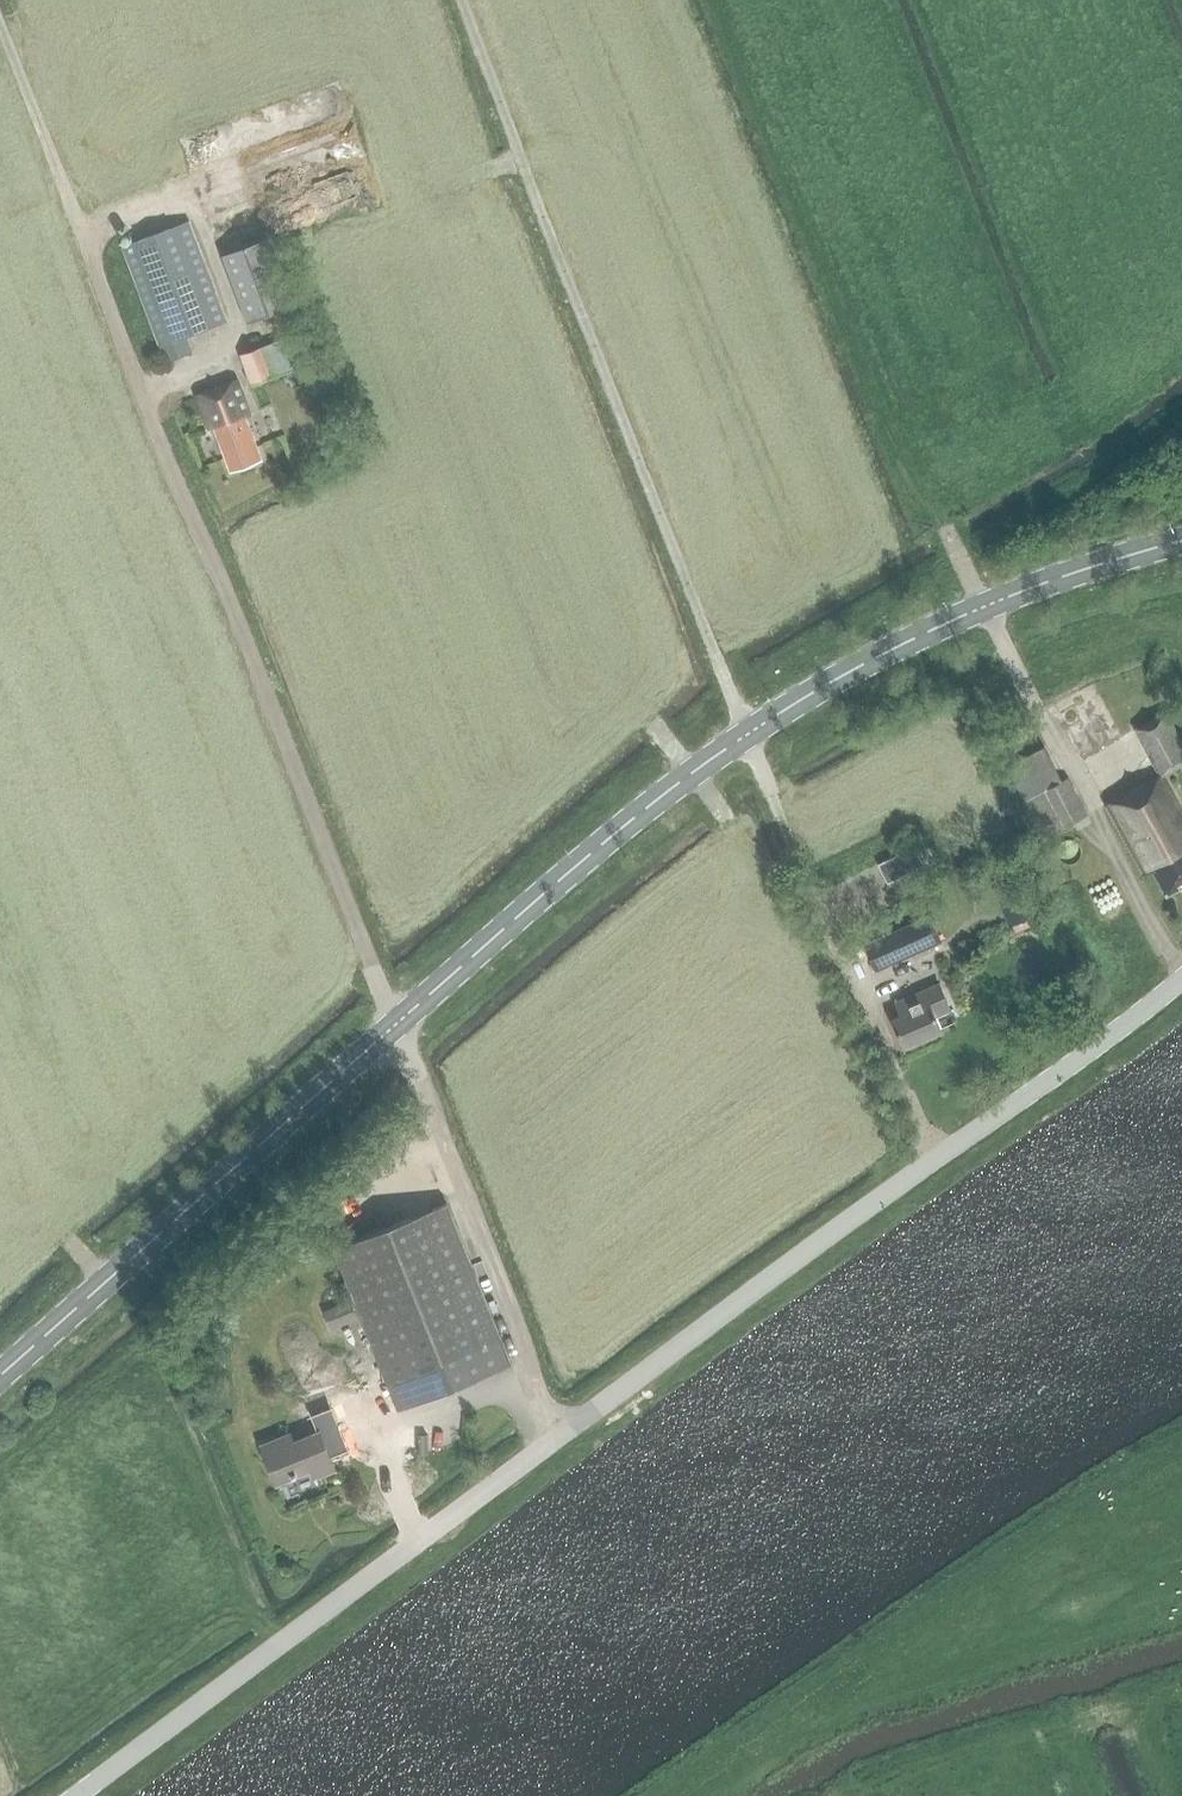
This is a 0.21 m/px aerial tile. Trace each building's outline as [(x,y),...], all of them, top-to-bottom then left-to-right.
[(190,220),(123,245),(166,362),(193,352),(187,336),(227,321),(190,220)] [(248,322),(293,305),(268,238),(223,255),(248,322)] [(280,339),(241,354),(252,385),(291,370),(316,361),(305,331),(280,339)] [(245,415),(250,413),(237,379),(196,395),(209,428),(214,427),(231,471),(261,459),(245,415)] [(1133,729),(1159,775),(1105,805),(1143,875),(1153,870),(1166,894),(1181,886),(1181,804),(1165,773),(1181,764),(1181,743),(1165,712),(1133,729)] [(1044,838),(1087,815),(1067,777),(1061,780),(1043,746),(1006,765),(1044,838)] [(878,864),(887,882),(923,864),(914,846),(878,864)] [(979,893),(972,880),(959,887),(967,900),(979,893)] [(877,970),(942,941),(930,915),(865,944),(877,970)] [(941,1031),(935,1016),(948,1010),(949,1012),(950,1011),(939,983),(906,997),(907,999),(898,1003),(896,998),(894,999),(901,1015),(892,1019),(904,1047),(941,1031)] [(447,1203),(334,1248),(398,1409),(511,1365),(447,1203)] [(350,1300),(332,1307),(340,1326),(358,1319),(350,1300)] [(262,1445),(276,1483),(312,1469),(315,1476),(335,1468),(329,1454),(336,1451),(336,1453),(347,1449),(331,1408),(312,1415),(319,1431),(285,1445),(281,1437),(262,1445)]
